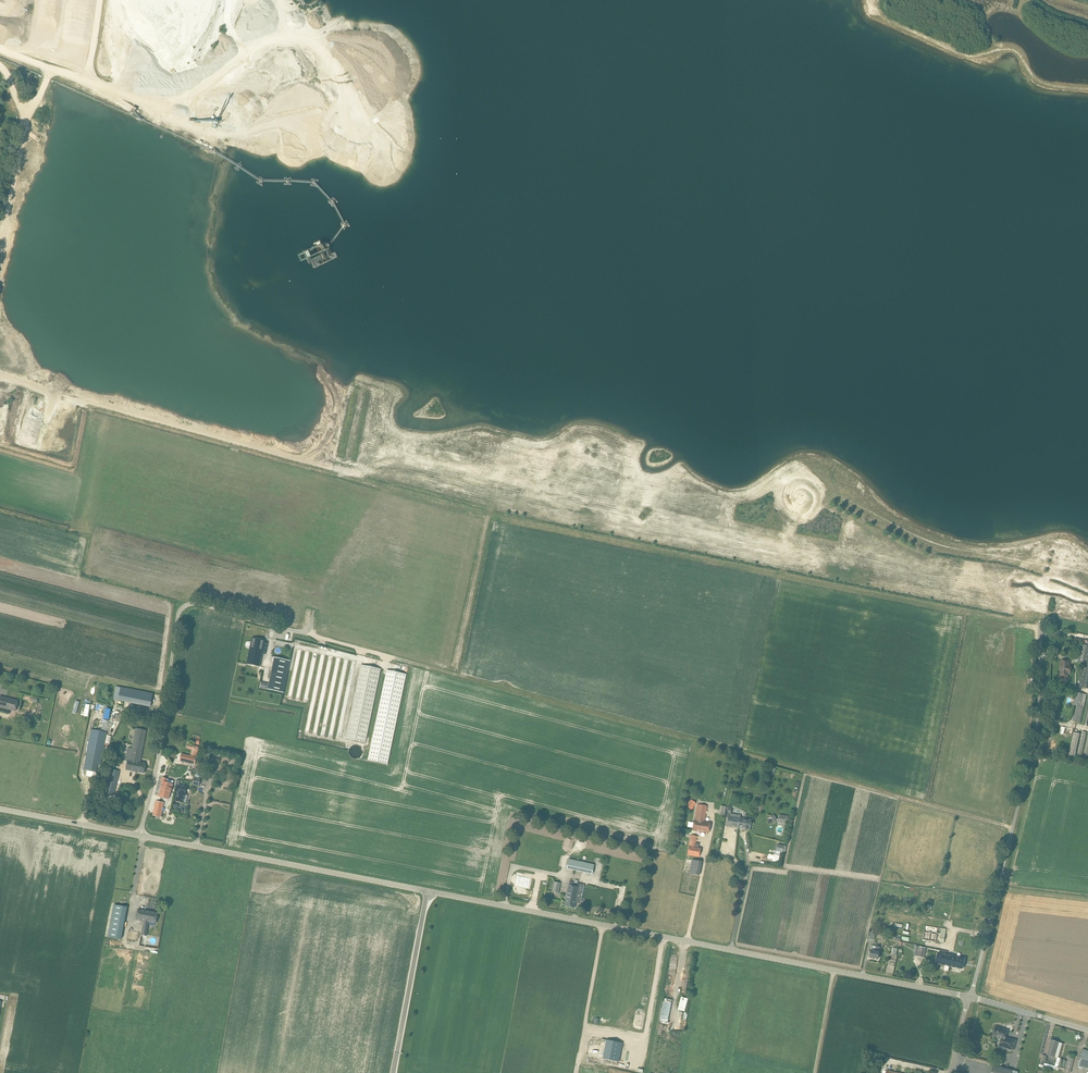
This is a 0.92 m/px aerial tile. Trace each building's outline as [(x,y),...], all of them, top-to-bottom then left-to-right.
[(250,648),(247,664),(259,666),(265,641),(252,638),(251,639),(252,639),(251,642),(249,642),(247,643),(246,646),(248,647),(250,648)] [(1087,689),(1087,642),(1080,683),(1079,687),(1087,689)] [(302,650),(297,649),(288,696),(292,697),(302,650)] [(295,698),(300,699),(310,652),(305,651),(295,698)] [(303,699),(308,700),(317,654),(313,653),(303,699)] [(325,655),(321,654),(305,731),(309,732),(325,655)] [(333,657),(328,656),(312,732),(317,733),(333,657)] [(261,682),(260,688),(268,690),(284,693),(290,661),(274,657),(269,684),(261,682)] [(341,658),(336,657),(320,734),(325,735),(341,658)] [(328,736),(333,737),(349,660),(344,659),(328,736)] [(1069,666),(1070,661),(1062,660),(1060,676),(1068,677),(1068,674),(1071,674),(1071,666),(1069,666)] [(336,738),(341,739),(356,662),(352,661),(336,738)] [(381,668),(361,664),(345,739),(366,744),(381,668)] [(387,670),(368,761),(387,765),(406,674),(387,670)] [(114,700),(118,701),(151,707),(153,694),(116,687),(114,700)] [(59,697),(69,700),(71,692),(61,689),(59,697)] [(1081,723),(1087,694),(1076,692),(1076,696),(1074,705),(1080,706),(1076,722),(1081,723)] [(0,697),(0,707),(16,711),(18,702),(0,697)] [(88,716),(90,704),(86,704),(85,709),(82,708),(81,715),(88,716)] [(85,764),(84,770),(96,772),(98,764),(100,765),(107,732),(91,729),(85,762),(85,764)] [(144,773),(146,764),(139,763),(140,759),(140,760),(146,731),(136,730),(131,757),(129,757),(126,770),(144,773)] [(1077,755),(1082,756),(1086,732),(1082,731),(1077,755)] [(1080,733),(1073,732),(1068,755),(1075,757),(1080,733)] [(354,744),(349,754),(360,759),(365,749),(354,744)] [(190,755),(197,757),(199,747),(192,746),(190,755)] [(186,755),(184,762),(195,765),(197,758),(186,755)] [(197,762),(195,771),(202,773),(204,763),(197,762)] [(109,769),(105,788),(104,793),(113,795),(119,771),(109,769)] [(199,786),(201,779),(194,777),(192,785),(199,786)] [(164,778),(160,789),(170,792),(173,784),(174,781),(167,779),(164,778)] [(178,793),(176,801),(183,803),(187,788),(179,786),(177,793),(178,793)] [(160,789),(158,796),(168,799),(170,792),(160,789)] [(696,804),(691,799),(686,806),(691,810),(696,804)] [(164,803),(156,801),(153,815),(161,817),(164,803)] [(707,806),(697,805),(695,821),(694,821),(692,830),(709,833),(710,823),(709,823),(705,822),(707,806)] [(739,828),(741,818),(729,817),(727,826),(739,828)] [(741,818),(739,828),(750,830),(752,820),(741,818)] [(694,847),(696,837),(691,836),(687,855),(699,857),(701,849),(698,848),(694,847)] [(539,861),(550,864),(553,847),(543,844),(539,861)] [(784,846),(777,844),(776,851),(781,852),(783,852),(784,846)] [(594,865),(569,859),(567,868),(592,874),(594,865)] [(702,862),(692,860),(689,874),(699,876),(702,862)] [(521,886),(534,888),(536,879),(523,876),(521,886)] [(552,892),(559,893),(560,883),(554,882),(552,892)] [(584,885),(569,882),(564,906),(574,908),(576,902),(580,903),(584,885)] [(138,909),(136,920),(144,922),(142,935),(146,936),(149,922),(156,924),(158,913),(138,909)] [(121,926),(124,914),(113,912),(110,924),(113,925),(110,937),(118,939),(121,926)] [(946,929),(925,925),(923,939),(944,943),(946,929)] [(876,951),(871,950),(870,957),(878,959),(880,952),(879,952),(880,947),(877,946),(876,951)] [(919,947),(915,946),(914,952),(919,953),(918,956),(924,957),(926,948),(919,946),(919,947)] [(946,961),(947,955),(938,953),(936,964),(945,965),(944,970),(949,971),(949,966),(950,962),(946,961)] [(965,958),(947,955),(946,961),(950,962),(949,966),(963,969),(965,958)] [(676,964),(674,974),(692,977),(693,968),(676,964)] [(680,997),(677,1009),(684,1011),(687,999),(680,997)] [(664,1001),(662,1015),(670,1016),(672,1002),(664,1001)] [(1001,1028),(995,1027),(993,1036),(997,1037),(996,1038),(1000,1039),(999,1046),(1007,1048),(1007,1049),(1013,1051),(1016,1040),(1011,1039),(1005,1038),(1007,1031),(1004,1030),(1004,1029),(1002,1028),(1002,1029),(1001,1029),(1001,1028)] [(622,1043),(606,1040),(603,1058),(619,1061),(622,1043)] [(1054,1042),(1051,1040),(1047,1055),(1055,1057),(1058,1043),(1055,1041),(1055,1040),(1054,1042)] [(1083,1049),(1078,1067),(1087,1069),(1087,1050),(1083,1049)] [(1069,1057),(1067,1061),(1060,1059),(1061,1058),(1057,1057),(1055,1066),(1045,1063),(1044,1065),(1065,1071),(1070,1072),(1074,1059),(1069,1057)] [(1012,1070),(993,1065),(991,1072),(1011,1072),(1012,1070)]
